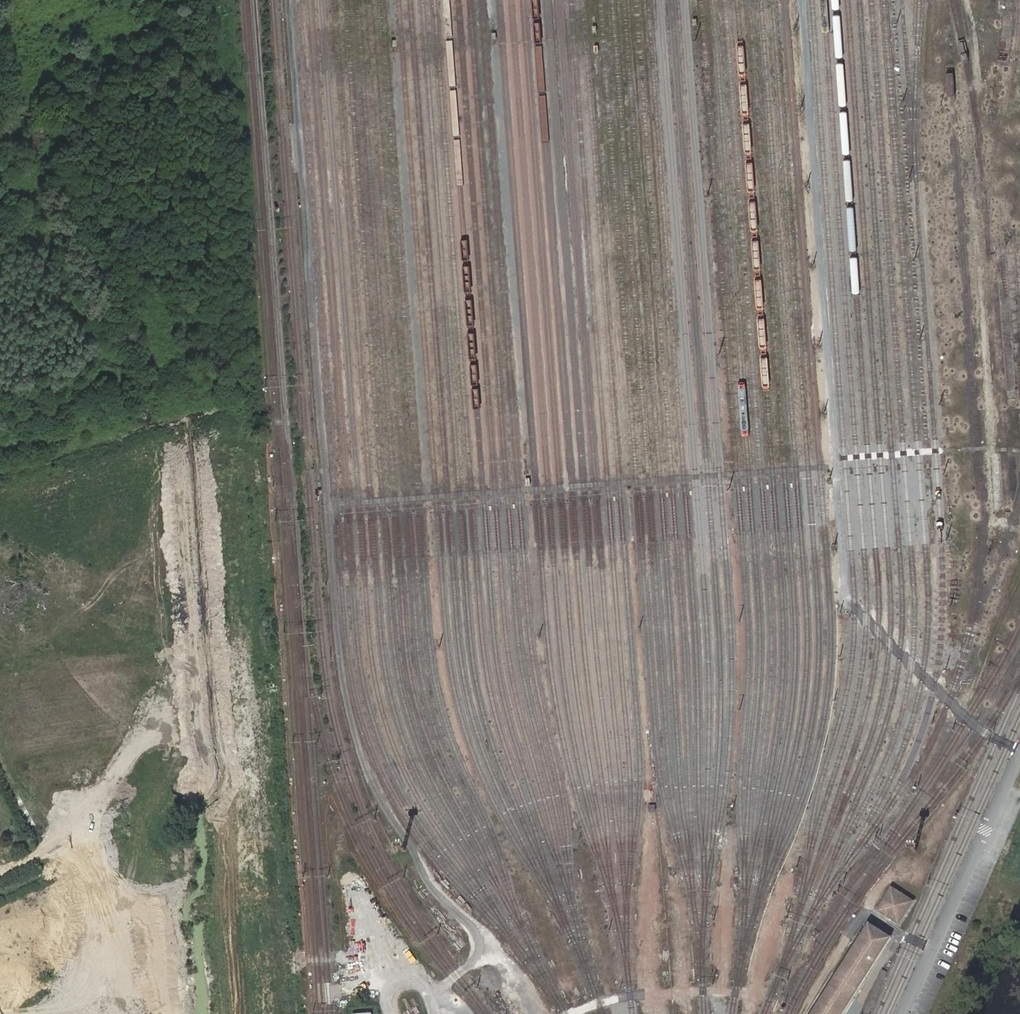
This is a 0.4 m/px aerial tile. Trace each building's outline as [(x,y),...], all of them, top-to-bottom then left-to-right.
[(874,911),(896,925),(911,901),(888,887),(874,911)] [(889,938),(865,924),(808,1013),(840,1013),(889,938)]
